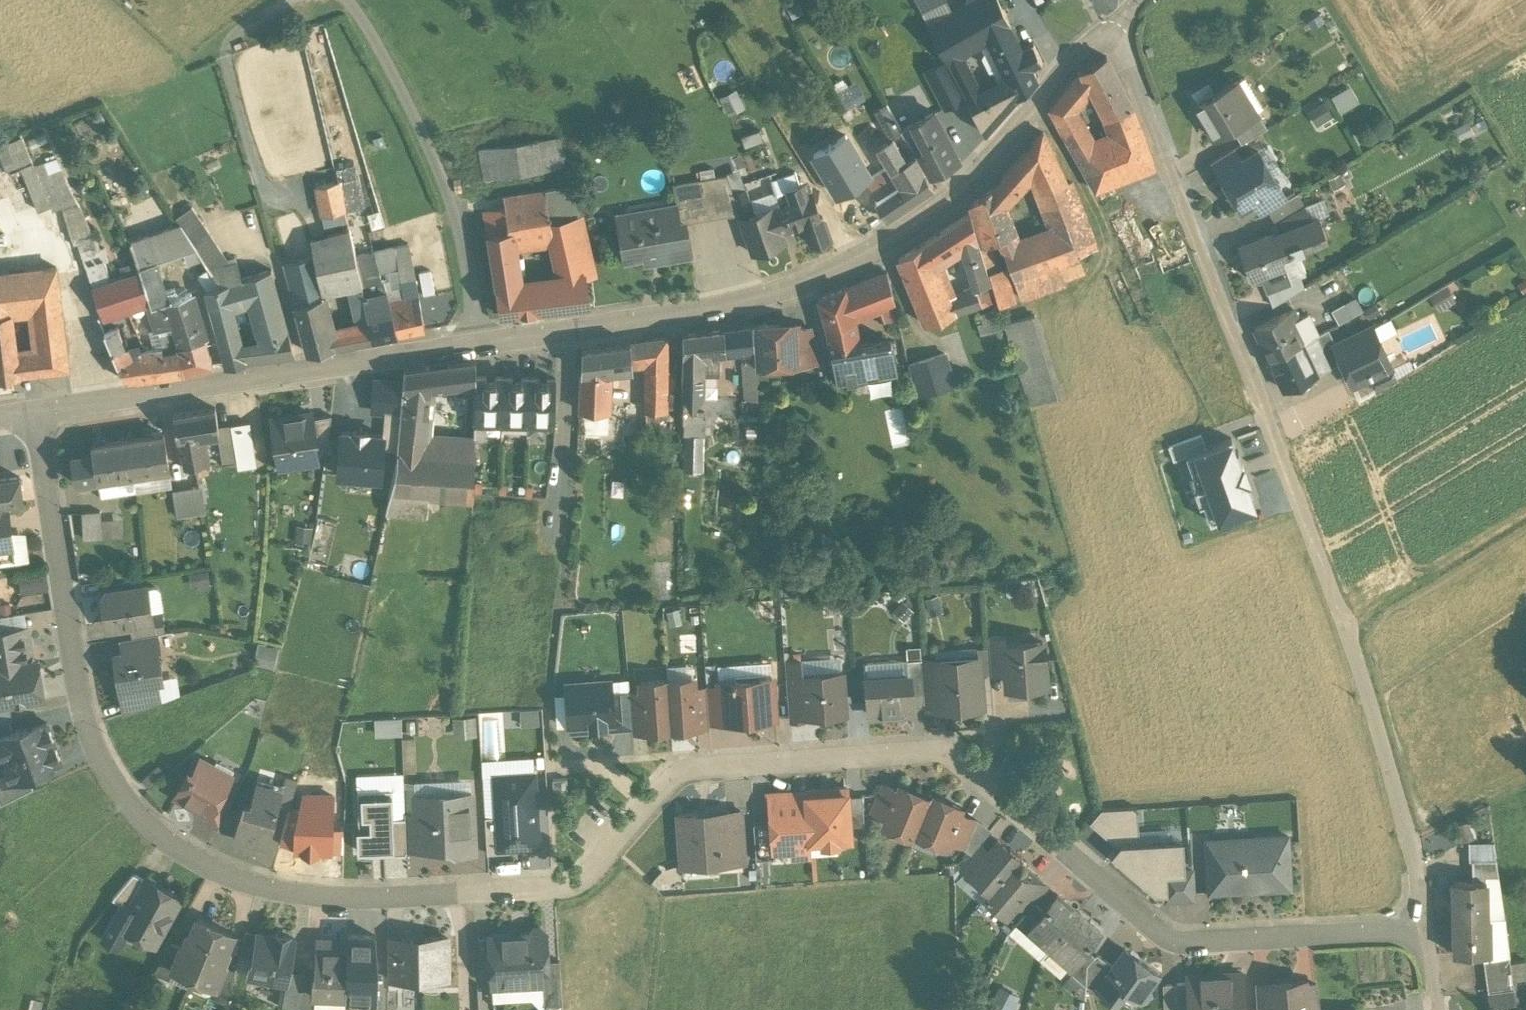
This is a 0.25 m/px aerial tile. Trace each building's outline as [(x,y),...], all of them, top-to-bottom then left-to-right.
[(923,9),(939,0),(919,0),(923,9)] [(927,23),(930,29),(971,7),(976,17),(1002,6),(999,0),(968,0),(927,23)] [(1002,6),(976,17),(971,7),(930,29),(934,37),(947,60),(948,62),(962,53),(987,39),(986,36),(1011,25),(1010,24),(1002,6)] [(1011,25),(986,36),(987,39),(991,46),(991,47),(1007,80),(1015,96),(1016,96),(1038,79),(1031,65),(1022,47),(1011,24),(1010,24),(1011,25)] [(1042,60),(1033,42),(1022,47),(1031,65),(1042,60)] [(982,93),(962,53),(948,62),(968,101),(982,93)] [(1130,102),(1106,55),(1080,70),(1092,91),(1105,117),(1130,102)] [(965,95),(948,62),(947,60),(924,72),(942,107),(965,95)] [(1080,70),(1068,85),(1081,102),(1087,94),(1092,91),(1080,70)] [(846,106),(866,95),(855,75),(835,85),(846,106)] [(1238,79),(1195,105),(1214,136),(1231,126),(1257,110),(1238,79)] [(982,93),(968,101),(984,133),(1017,97),(1016,96),(1015,96),(1007,80),(982,93)] [(1331,93),(1340,109),(1359,99),(1350,83),(1331,93)] [(1092,138),(1075,109),(1081,102),(1068,85),(1049,108),(1085,171),(1086,171),(1106,161),(1092,139),(1092,138)] [(1325,101),(1308,107),(1312,119),(1330,114),(1325,101)] [(890,138),(892,136),(894,139),(904,133),(901,128),(887,102),(874,109),(890,138)] [(1130,102),(1105,117),(1111,132),(1092,138),(1092,139),(1106,161),(1146,143),(1130,102)] [(1257,110),(1231,126),(1241,142),(1267,126),(1257,110)] [(958,157),(934,111),(913,122),(926,147),(916,153),(928,173),(958,157)] [(1344,127),(1335,113),(1320,123),(1329,137),(1344,127)] [(926,147),(913,122),(901,128),(904,133),(916,153),(926,147)] [(1065,181),(1042,131),(992,187),(997,194),(1001,205),(1032,172),(1054,229),(1068,224),(1066,219),(1074,216),(1065,181)] [(866,179),(873,175),(847,134),(813,155),(839,196),(866,179)] [(875,147),(887,166),(891,172),(908,160),(894,139),(892,136),(890,138),(875,147)] [(0,147),(0,172),(31,160),(22,138),(0,147)] [(537,140),(479,149),(484,179),(541,170),(537,140)] [(1146,143),(1106,161),(1086,171),(1095,189),(1154,166),(1146,143)] [(1233,147),(1212,159),(1220,172),(1241,160),(1240,160),(1233,147)] [(1257,149),(1240,160),(1241,160),(1220,172),(1230,189),(1234,190),(1237,195),(1236,199),(1240,206),(1253,199),(1278,184),(1257,149)] [(899,184),(877,198),(874,200),(885,218),(934,186),(915,156),(908,160),(891,172),(899,184)] [(56,158),(34,166),(50,205),(52,209),(61,206),(77,201),(56,158)] [(354,163),(335,167),(338,180),(345,210),(364,206),(354,163)] [(34,166),(33,164),(21,169),(38,210),(50,205),(34,166)] [(877,198),(899,184),(891,172),(887,166),(873,175),(866,179),(877,198)] [(795,170),(770,179),(775,193),(787,189),(800,185),(795,170)] [(726,174),(700,179),(715,217),(739,213),(732,192),(733,192),(726,174)] [(700,179),(674,183),(678,205),(681,222),(685,221),(685,222),(715,217),(700,179)] [(338,180),(315,185),(321,215),(345,210),(338,180)] [(1085,213),(1072,182),(1066,181),(1065,181),(1074,216),(1085,213)] [(1278,184),(1253,199),(1262,212),(1287,197),(1279,183),(1278,184)] [(574,184),(545,189),(549,215),(570,212),(578,210),(574,184)] [(817,217),(808,193),(806,193),(802,184),(800,185),(787,189),(789,195),(778,199),(779,203),(788,228),(804,222),(811,244),(830,237),(822,216),(817,217)] [(733,192),(732,192),(739,213),(740,216),(754,212),(746,187),(733,192)] [(990,189),(970,203),(984,243),(984,244),(990,241),(999,238),(1012,233),(1001,205),(997,194),(992,187),(990,189)] [(545,189),(503,195),(505,206),(508,231),(511,249),(511,250),(554,244),(549,215),(545,189)] [(1288,197),(1268,209),(1274,218),(1294,206),(1288,197)] [(77,201),(61,206),(71,239),(90,232),(91,232),(77,201)] [(740,216),(740,217),(752,252),(785,241),(781,230),(788,228),(779,203),(754,212),(740,216)] [(678,205),(655,209),(656,214),(619,220),(626,260),(644,257),(646,264),(691,256),(685,222),(685,221),(681,222),(678,205)] [(1306,205),(1276,223),(1279,231),(1274,233),(1281,253),(1327,235),(1319,215),(1313,217),(1306,205)] [(192,206),(176,217),(181,224),(197,248),(206,262),(218,255),(223,253),(192,206)] [(505,206),(486,209),(489,234),(508,231),(505,206)] [(371,226),(382,224),(379,209),(368,211),(371,226)] [(1143,237),(1130,211),(1111,220),(1135,266),(1154,259),(1146,238),(1143,237)] [(585,277),(570,212),(549,215),(554,244),(562,279),(585,277)] [(970,212),(936,234),(946,250),(958,242),(962,249),(978,239),(970,212)] [(1074,216),(1066,219),(1068,224),(1078,252),(1096,246),(1085,213),(1074,216)] [(181,224),(130,241),(139,268),(153,263),(197,248),(181,224)] [(1016,242),(1002,246),(1013,277),(1058,262),(1078,254),(1078,252),(1068,224),(1054,229),(1016,242)] [(349,228),(311,238),(314,254),(316,262),(355,253),(349,228)] [(508,231),(489,234),(492,252),(511,249),(508,231)] [(90,232),(71,239),(73,245),(77,244),(85,267),(104,261),(108,259),(104,248),(100,249),(96,237),(90,232)] [(1273,232),(1239,245),(1251,276),(1260,273),(1285,263),(1281,253),(1274,233),(1273,232)] [(1012,233),(999,238),(1002,246),(1016,242),(1012,233)] [(936,234),(898,258),(926,324),(956,311),(949,293),(934,258),(946,250),(936,234)] [(978,239),(962,249),(972,285),(990,279),(988,270),(980,244),(978,239)] [(990,241),(984,244),(984,243),(980,244),(988,270),(998,267),(990,241)] [(407,243),(373,251),(379,272),(411,264),(407,243)] [(1185,247),(1157,257),(1163,272),(1191,261),(1185,247)] [(511,249),(492,252),(502,313),(535,309),(531,283),(516,285),(511,250),(511,249)] [(373,251),(356,255),(355,253),(361,285),(361,286),(383,282),(383,281),(381,281),(379,272),(373,251)] [(355,253),(316,262),(323,293),(348,289),(361,285),(355,253)] [(314,254),(284,262),(290,282),(296,303),(322,296),(322,293),(323,293),(316,262),(314,254)] [(1078,254),(1058,262),(1064,279),(1084,271),(1078,254)] [(237,261),(223,263),(223,262),(218,255),(206,262),(222,285),(227,283),(240,279),(242,278),(237,261)] [(104,261),(85,267),(92,288),(111,282),(104,261)] [(1058,262),(1013,277),(1020,296),(1064,280),(1064,279),(1058,262)] [(153,263),(139,268),(140,272),(148,298),(151,306),(166,301),(153,263)] [(1285,263),(1260,273),(1267,290),(1292,280),(1290,277),(1285,263)] [(411,264),(379,272),(381,281),(383,281),(383,282),(389,302),(418,296),(411,264)] [(998,267),(988,270),(999,304),(1015,298),(1004,265),(998,267)] [(0,273),(0,312),(5,312),(6,313),(32,310),(32,308),(60,305),(56,266),(53,267),(25,270),(8,272),(0,273)] [(242,278),(240,279),(255,331),(262,320),(283,314),(271,269),(242,278)] [(430,270),(419,272),(423,295),(434,292),(430,270)] [(887,271),(845,287),(849,300),(852,317),(885,305),(894,301),(887,271)] [(140,272),(114,280),(125,305),(148,298),(140,272)] [(1292,280),(1267,290),(1272,304),(1305,285),(1300,273),(1290,277),(1292,280)] [(562,279),(531,283),(535,309),(589,302),(585,277),(562,279)] [(972,285),(949,293),(956,311),(995,297),(990,279),(972,285)] [(111,282),(92,288),(101,314),(125,306),(125,305),(114,280),(111,282)] [(383,282),(361,286),(369,317),(392,312),(389,302),(383,282)] [(222,285),(205,290),(213,315),(232,308),(227,283),(222,285)] [(361,286),(361,285),(348,289),(356,327),(370,324),(369,317),(361,286)] [(845,287),(818,297),(826,325),(829,338),(831,350),(857,345),(852,317),(849,300),(845,287)] [(204,338),(191,293),(151,306),(148,307),(156,331),(173,326),(175,331),(179,344),(204,338)] [(1332,305),(1338,320),(1363,309),(1356,294),(1332,305)] [(296,303),(294,303),(307,352),(335,347),(331,333),(322,296),(296,303)] [(418,296),(389,302),(392,312),(396,334),(424,329),(418,296)] [(894,301),(885,305),(890,317),(898,314),(894,301)] [(60,305),(32,308),(32,310),(37,349),(18,351),(20,374),(68,368),(60,305)] [(232,308),(213,315),(227,365),(263,358),(258,341),(242,344),(232,308)] [(1000,327),(994,308),(980,312),(983,321),(978,322),(981,333),(1000,327)] [(1287,312),(1255,328),(1269,358),(1301,342),(1292,322),(1298,318),(1294,309),(1287,313),(1287,312)] [(5,312),(0,312),(0,377),(20,374),(18,351),(10,352),(6,313),(5,312)] [(369,317),(370,324),(374,339),(396,334),(392,312),(369,317)] [(1034,313),(1012,319),(1016,331),(1038,324),(1034,313)] [(283,314),(262,320),(255,331),(258,341),(263,358),(263,359),(294,354),(283,314)] [(1038,324),(1016,331),(1012,319),(1004,322),(1029,403),(1058,395),(1038,324)] [(356,327),(331,333),(335,347),(374,339),(370,324),(356,327)] [(797,329),(780,330),(780,324),(753,325),(754,347),(756,365),(799,362),(797,329)] [(753,325),(739,327),(741,348),(754,347),(753,325)] [(1335,343),(1334,343),(1342,360),(1353,384),(1370,375),(1391,366),(1372,325),(1335,343)] [(117,327),(104,332),(112,352),(118,351),(126,348),(126,347),(117,327)] [(739,327),(682,333),(683,355),(684,355),(683,397),(702,397),(702,357),(711,357),(710,351),(741,348),(739,327)] [(812,328),(797,329),(799,362),(821,361),(812,328)] [(1328,328),(1309,339),(1301,342),(1312,364),(1317,361),(1322,370),(1330,366),(1321,347),(1334,340),(1328,328)] [(646,363),(645,410),(665,411),(667,337),(644,340),(646,358),(646,359),(646,363)] [(204,338),(179,344),(181,351),(175,352),(180,372),(185,371),(212,364),(204,338)] [(644,340),(582,348),(579,408),(606,409),(607,401),(609,367),(646,363),(646,359),(646,358),(644,340)] [(1334,340),(1321,347),(1330,366),(1342,360),(1334,343),(1335,343),(1334,340)] [(1301,342),(1269,358),(1284,388),(1316,373),(1316,372),(1322,370),(1317,361),(1312,364),(1301,342)] [(889,344),(845,354),(849,378),(894,368),(889,344)] [(175,352),(141,357),(140,351),(126,347),(126,348),(118,351),(121,359),(127,358),(131,379),(180,372),(175,352)] [(754,347),(741,348),(744,399),(758,399),(756,366),(756,365),(754,347)] [(121,359),(118,351),(112,352),(125,380),(131,379),(127,358),(121,359)] [(944,352),(909,363),(916,395),(953,383),(944,352)] [(473,361),(448,364),(449,385),(454,384),(472,383),(472,382),(473,361)] [(448,364),(404,370),(404,371),(401,413),(400,421),(428,423),(431,387),(449,385),(448,364)] [(1391,366),(1370,375),(1377,390),(1397,377),(1391,366)] [(538,377),(521,377),(521,382),(512,382),(512,377),(495,377),(495,381),(486,381),(486,376),(475,376),(474,419),(554,421),(555,378),(547,378),(547,383),(538,382),(538,377)] [(385,412),(401,413),(403,383),(376,381),(374,411),(385,412)] [(472,383),(454,384),(455,395),(462,395),(463,431),(461,436),(461,457),(474,458),(476,421),(473,421),(474,382),(472,382),(472,383)] [(215,408),(173,415),(177,439),(178,439),(180,444),(184,468),(206,463),(201,435),(219,432),(215,408)] [(688,445),(703,445),(703,412),(689,411),(688,445)] [(400,421),(401,413),(385,412),(384,435),(383,450),(399,451),(400,435),(400,421)] [(311,413),(272,419),(278,461),(312,455),(311,446),(317,446),(312,418),(311,413)] [(331,415),(312,418),(317,446),(327,444),(331,415)] [(428,423),(400,421),(400,435),(427,436),(428,423)] [(248,423),(232,425),(239,467),(255,465),(248,423)] [(383,450),(384,435),(341,433),(338,476),(381,479),(383,450)] [(1187,454),(1207,447),(1202,433),(1169,445),(1174,461),(1187,456),(1187,454)] [(163,434),(128,439),(134,475),(133,475),(136,492),(172,486),(163,434)] [(1187,456),(1210,519),(1254,504),(1231,438),(1207,447),(1187,454),(1187,456)] [(128,439),(92,445),(94,458),(98,481),(101,498),(136,492),(133,475),(134,475),(128,439)] [(700,468),(703,450),(687,447),(684,466),(700,468)] [(461,457),(397,452),(396,461),(391,491),(424,494),(473,498),(474,458),(461,457)] [(94,458),(73,461),(77,485),(98,481),(94,458)] [(13,543),(8,503),(22,501),(19,476),(0,479),(0,545),(13,543)] [(200,486),(172,490),(176,516),(204,512),(200,486)] [(424,494),(391,491),(390,496),(386,511),(386,512),(423,515),(424,494)] [(102,537),(100,510),(82,511),(83,538),(102,537)] [(340,522),(318,516),(308,560),(331,566),(340,522)] [(307,528),(298,527),(296,540),(306,541),(307,528)] [(0,545),(0,559),(15,557),(13,543),(0,545)] [(208,571),(190,573),(192,587),(210,585),(208,571)] [(46,575),(21,577),(23,591),(48,589),(46,575)] [(142,586),(106,592),(107,595),(102,601),(104,607),(109,611),(112,627),(133,624),(153,621),(152,612),(150,601),(145,602),(142,586)] [(153,621),(133,624),(134,636),(157,632),(164,631),(160,611),(152,612),(153,621)] [(33,661),(27,627),(0,632),(0,667),(33,661)] [(134,636),(121,638),(124,654),(153,649),(154,651),(160,650),(157,632),(134,636)] [(1005,634),(988,636),(990,663),(1005,662),(1006,662),(1005,645),(1006,645),(1005,634)] [(1006,645),(1005,645),(1006,662),(1005,662),(1006,684),(1007,684),(1012,688),(1016,683),(1046,681),(1044,658),(1038,658),(1037,643),(1006,645)] [(124,654),(116,655),(119,670),(121,670),(124,686),(122,687),(122,689),(124,689),(158,683),(158,682),(164,677),(162,666),(155,663),(154,651),(153,649),(124,654)] [(977,656),(935,659),(939,708),(939,710),(981,707),(977,656)] [(935,659),(921,660),(924,697),(925,709),(939,708),(935,659)] [(0,667),(0,703),(10,702),(45,696),(39,660),(33,661),(0,667)] [(921,660),(906,661),(907,677),(910,677),(912,697),(924,697),(921,660)] [(841,672),(801,675),(801,683),(802,683),(804,715),(805,715),(844,712),(841,672)] [(769,686),(756,687),(756,678),(717,681),(717,686),(718,686),(721,721),(774,717),(771,677),(769,677),(769,686)] [(907,677),(865,680),(868,716),(913,712),(912,697),(910,677),(907,677)] [(692,678),(667,680),(670,728),(696,726),(693,688),(692,678)] [(610,680),(585,682),(576,692),(567,693),(569,725),(591,723),(591,726),(605,725),(605,722),(612,722),(613,722),(611,694),(610,680)] [(667,680),(640,682),(640,692),(643,728),(643,730),(670,728),(667,680)] [(158,683),(124,689),(128,712),(161,700),(158,683)] [(801,683),(786,685),(786,686),(789,720),(805,719),(805,715),(804,715),(802,683),(801,683)] [(717,686),(706,687),(709,722),(721,721),(718,686),(717,686)] [(706,687),(693,688),(696,723),(709,722),(706,687)] [(629,692),(611,694),(613,722),(612,722),(612,730),(632,728),(629,692)] [(640,692),(629,692),(632,728),(643,728),(640,692)] [(0,703),(0,720),(9,718),(12,717),(10,702),(0,703)] [(539,706),(505,708),(506,725),(540,724),(539,706)] [(477,714),(455,715),(455,734),(477,733),(477,714)] [(402,732),(401,715),(375,717),(376,734),(402,732)] [(13,729),(9,718),(0,720),(0,734),(13,729)] [(0,734),(0,748),(4,759),(54,741),(47,722),(27,729),(26,727),(13,731),(13,729),(0,734)] [(54,741),(4,759),(11,780),(12,782),(29,776),(28,774),(42,769),(41,767),(61,760),(54,741)] [(216,772),(214,766),(205,761),(199,763),(193,773),(189,770),(176,794),(209,812),(210,813),(223,790),(228,780),(215,773),(216,772)] [(541,847),(536,770),(491,773),(494,814),(496,850),(541,847)] [(297,778),(284,775),(281,788),(282,788),(278,804),(289,807),(297,778)] [(0,784),(0,802),(0,803),(33,787),(29,776),(12,782),(11,780),(0,784)] [(566,777),(552,778),(553,789),(567,788),(566,777)] [(242,811),(242,814),(239,814),(233,832),(268,842),(278,804),(282,788),(281,788),(256,781),(250,802),(245,801),(242,811)] [(897,790),(882,784),(871,809),(886,815),(886,816),(897,790)] [(845,788),(807,791),(810,839),(849,836),(848,823),(846,797),(845,788)] [(223,790),(210,813),(209,812),(207,815),(219,822),(228,807),(234,796),(223,790)] [(405,816),(394,817),(392,790),(355,792),(359,849),(369,848),(370,852),(407,849),(405,816)] [(916,793),(910,796),(897,790),(886,816),(886,815),(885,818),(889,824),(897,828),(903,826),(915,831),(917,827),(929,797),(917,792),(916,793)] [(471,791),(415,794),(416,812),(417,812),(418,843),(419,843),(456,841),(456,849),(474,849),(471,791)] [(807,791),(768,794),(770,822),(773,850),(791,849),(792,856),(812,854),(811,847),(810,839),(807,791)] [(945,799),(931,793),(929,797),(917,827),(929,832),(932,838),(940,842),(948,839),(949,837),(948,837),(959,811),(947,806),(944,800),(945,799)] [(295,846),(296,849),(302,849),(302,851),(318,852),(319,850),(331,850),(332,794),(306,794),(301,811),(296,828),(295,846)] [(861,796),(846,797),(848,823),(863,822),(861,796)] [(219,822),(216,828),(233,832),(239,814),(242,814),(242,811),(228,807),(219,822)] [(301,811),(289,807),(280,842),(295,846),(296,828),(301,811)] [(1121,845),(1139,844),(1137,807),(1100,810),(1091,823),(1119,847),(1121,845)] [(740,809),(726,810),(726,815),(728,815),(730,840),(742,839),(740,809)] [(726,810),(678,813),(681,864),(731,861),(730,840),(728,815),(726,815),(726,810)] [(959,811),(948,837),(949,837),(964,843),(974,817),(959,811)] [(418,843),(417,812),(416,812),(405,813),(405,816),(407,849),(419,848),(419,843),(418,843)] [(494,814),(485,816),(488,850),(496,850),(494,814)] [(773,850),(770,822),(754,823),(757,859),(773,858),(773,852),(773,850)] [(1287,834),(1254,836),(1254,847),(1206,850),(1209,892),(1290,887),(1287,834)] [(969,872),(989,890),(990,891),(1014,863),(1017,860),(1019,857),(1016,855),(1016,852),(1010,847),(1007,847),(997,839),(987,851),(969,872)] [(1184,870),(1182,841),(1139,844),(1121,845),(1119,847),(1114,853),(1156,888),(1165,888),(1164,871),(1184,870)] [(1496,858),(1493,841),(1468,841),(1469,859),(1472,859),(1496,858)] [(978,843),(960,864),(969,872),(987,851),(978,843)] [(1496,858),(1472,859),(1472,879),(1486,879),(1486,875),(1498,874),(1496,858)] [(1014,863),(990,891),(989,890),(984,896),(1006,915),(1018,901),(1035,881),(1023,871),(1025,869),(1026,867),(1026,864),(1025,862),(1023,860),(1020,859),(1017,860),(1014,863)] [(1184,870),(1164,871),(1165,888),(1166,900),(1193,898),(1191,869),(1184,870)] [(134,871),(112,897),(121,902),(129,906),(145,878),(134,871)] [(1498,874),(1486,875),(1486,879),(1486,916),(1504,915),(1498,874)] [(181,895),(146,876),(145,878),(129,906),(130,907),(131,904),(135,906),(125,925),(128,926),(155,941),(181,895)] [(1472,879),(1464,879),(1452,879),(1453,916),(1486,916),(1486,879),(1472,879)] [(1035,881),(1018,901),(1027,909),(1034,901),(1044,889),(1035,881)] [(1043,909),(1028,926),(1030,927),(1050,944),(1078,911),(1057,893),(1043,909)] [(1027,909),(1015,923),(1025,932),(1030,927),(1028,926),(1043,909),(1034,901),(1027,909)] [(103,934),(119,943),(128,926),(125,925),(135,906),(131,904),(130,907),(129,906),(121,902),(103,934)] [(1078,911),(1050,944),(1070,962),(1071,963),(1086,946),(1100,929),(1078,911)] [(184,943),(182,942),(181,944),(173,964),(175,965),(195,973),(215,923),(197,915),(191,931),(189,930),(184,943)] [(1509,954),(1504,915),(1486,916),(1487,952),(1483,952),(1483,958),(1509,954)] [(1486,916),(1453,916),(1454,952),(1483,952),(1487,952),(1486,916)] [(215,923),(195,973),(214,981),(216,982),(224,962),(225,960),(223,959),(228,946),(227,946),(233,930),(215,923)] [(530,929),(489,932),(490,951),(488,953),(488,960),(491,962),(492,981),(542,978),(549,977),(547,956),(545,928),(544,928),(540,924),(534,924),(530,928),(530,929)] [(258,930),(246,927),(240,950),(252,953),(252,952),(254,952),(258,930)] [(275,932),(258,929),(258,930),(254,952),(252,952),(252,953),(249,973),(283,979),(287,980),(289,967),(294,936),(290,935),(290,933),(275,931),(275,932)] [(347,947),(345,991),(345,996),(375,997),(377,933),(347,932),(347,947)] [(413,938),(413,935),(402,935),(402,939),(402,950),(400,950),(400,975),(419,974),(419,976),(424,981),(431,981),(436,976),(436,970),(448,970),(447,935),(424,935),(424,938),(413,938)] [(347,947),(331,946),(331,937),(318,936),(316,971),(315,971),(314,990),(316,990),(345,991),(347,947)] [(402,950),(402,939),(387,939),(388,975),(400,975),(400,950),(402,950)] [(170,940),(153,970),(170,977),(175,965),(173,964),(181,944),(170,940)] [(1086,946),(1071,963),(1070,962),(1066,967),(1086,984),(1087,963),(1095,954),(1086,946)] [(1157,971),(1124,948),(1113,964),(1097,985),(1115,998),(1121,989),(1127,988),(1138,996),(1145,995),(1149,990),(1147,985),(1157,971)] [(1095,954),(1087,963),(1086,984),(1097,985),(1113,964),(1096,952),(1095,954)] [(1509,954),(1483,958),(1487,990),(1513,986),(1514,986),(1509,954)] [(559,955),(547,956),(549,977),(542,978),(544,1001),(562,999),(559,955)] [(235,966),(224,962),(216,982),(214,981),(210,993),(226,1000),(235,966)] [(304,970),(289,967),(287,980),(283,979),(279,1002),(300,1006),(300,1005),(304,970)] [(315,971),(304,970),(300,1005),(315,1006),(316,990),(314,990),(315,971)] [(1213,973),(1213,978),(1215,1009),(1245,1009),(1242,972),(1213,973)] [(1187,980),(1187,981),(1189,1009),(1215,1009),(1213,978),(1187,980)] [(1267,984),(1267,985),(1270,1009),(1307,1009),(1304,984),(1304,980),(1267,984)] [(1174,982),(1176,1009),(1189,1009),(1187,981),(1174,982)] [(1317,983),(1304,984),(1307,1009),(1320,1009),(1317,983)] [(993,1004),(1004,1009),(1007,1009),(1016,993),(1002,985),(993,1004)] [(1255,986),(1257,1009),(1270,1009),(1267,985),(1255,986)] [(1513,986),(1487,990),(1490,1004),(1516,1001),(1513,986)] [(345,991),(316,990),(315,1006),(345,1007),(345,996),(345,991)]
